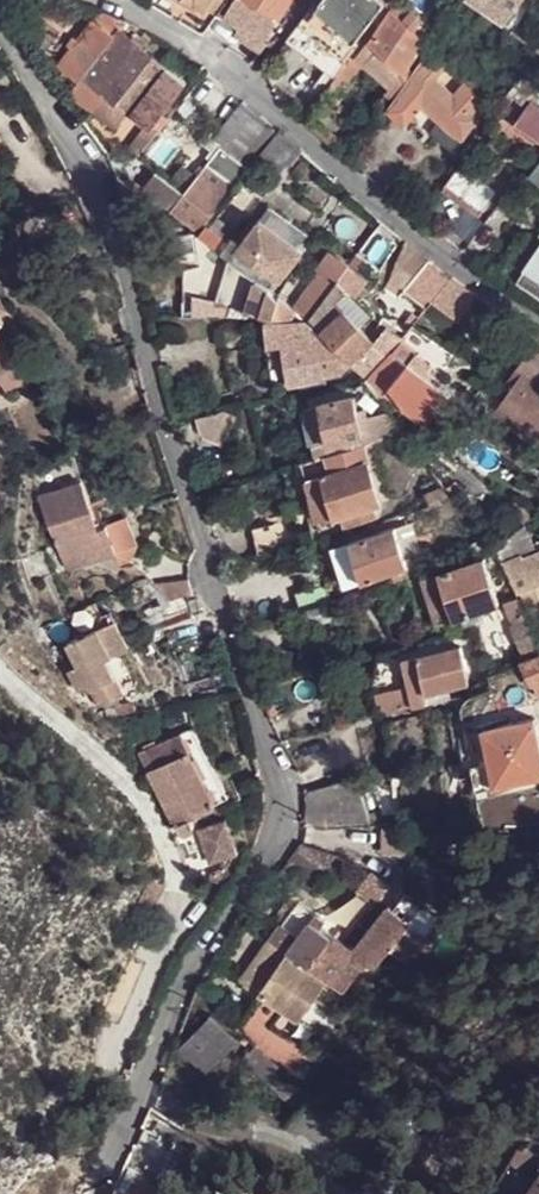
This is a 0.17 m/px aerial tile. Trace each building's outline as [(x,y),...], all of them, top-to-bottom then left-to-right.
[(203,9),(205,7),(210,0),(189,0),(203,9)] [(205,7),(212,12),(219,3),(217,2),(219,0),(210,0),(205,7)] [(223,2),(228,7),(222,15),(240,29),(236,34),(243,40),(247,34),(265,46),(268,42),(261,39),(279,16),(256,0),(224,0),(223,2)] [(279,16),(291,0),(256,0),(279,16)] [(357,39),(377,13),(386,2),(384,0),(383,0),(329,0),(321,12),(357,39)] [(384,0),(386,2),(377,13),(382,16),(384,12),(393,0),(384,0)] [(389,17),(394,11),(401,2),(399,0),(393,0),(384,12),(389,17)] [(523,0),(480,0),(507,20),(523,0)] [(283,45),(332,85),(337,78),(356,52),(362,43),(357,39),(321,12),(315,6),(283,45)] [(189,82),(118,30),(124,20),(101,10),(60,66),(81,82),(72,94),(117,127),(129,110),(150,125),(155,129),(189,82)] [(429,41),(394,11),(389,17),(370,45),(405,74),(429,41)] [(247,34),(243,40),(241,42),(258,54),(265,46),(247,34)] [(393,85),(405,74),(370,45),(365,39),(362,43),(356,52),(393,85)] [(431,50),(422,61),(425,66),(428,69),(436,54),(431,50)] [(464,140),(479,118),(474,113),(453,93),(428,69),(425,66),(409,88),(464,140)] [(463,81),(453,93),(474,113),(484,100),(463,81)] [(455,152),(464,140),(409,88),(406,85),(396,99),(415,116),(455,152)] [(408,125),(415,116),(396,99),(389,108),(408,125)] [(515,122),(538,139),(538,107),(529,100),(515,122)] [(160,172),(146,188),(205,231),(254,165),(280,131),(245,102),(216,139),(223,144),(189,192),(160,172)] [(155,129),(150,125),(132,147),(140,155),(159,131),(155,129)] [(280,131),(254,165),(279,182),(304,152),(280,131)] [(494,138),(489,143),(496,150),(501,144),(494,138)] [(460,164),(444,187),(481,212),(501,185),(493,178),(488,186),(460,164)] [(162,209),(123,177),(130,229),(162,209)] [(260,216),(301,248),(308,236),(268,203),(260,216)] [(241,244),(238,249),(279,280),(301,248),(260,216),(241,244)] [(256,280),(272,291),(279,280),(238,249),(241,244),(233,239),(223,254),(229,258),(256,280)] [(403,294),(429,264),(407,245),(389,284),(403,294)] [(516,281),(538,296),(538,247),(516,281)] [(333,287),(347,264),(328,252),(294,306),(309,317),(333,287)] [(256,280),(229,258),(216,302),(230,306),(249,312),(249,309),(256,280)] [(338,302),(344,308),(365,279),(347,264),(333,287),(342,296),(338,302)] [(450,281),(429,264),(403,294),(425,312),(430,305),(450,281)] [(272,291),(256,280),(249,309),(268,318),(309,317),(294,306),(272,291)] [(471,294),(450,281),(430,305),(450,321),(471,294)] [(377,343),(344,308),(338,302),(342,296),(333,287),(309,317),(325,335),(351,362),(360,371),(382,348),(377,343)] [(249,312),(230,306),(228,314),(247,316),(249,312)] [(267,344),(281,343),(291,383),(325,376),(324,372),(343,368),(351,362),(325,335),(316,334),(302,322),(263,323),(267,344)] [(382,348),(360,371),(368,381),(402,340),(391,329),(377,343),(382,348)] [(11,354),(0,339),(0,361),(11,354)] [(420,353),(402,340),(368,381),(380,396),(390,398),(430,429),(454,393),(444,385),(443,386),(427,374),(412,363),(420,353)] [(536,342),(511,384),(516,388),(496,417),(538,446),(538,344),(536,342)] [(412,363),(427,374),(435,364),(420,353),(412,363)] [(0,361),(0,393),(2,396),(28,377),(11,354),(0,361)] [(516,388),(511,384),(491,415),(496,417),(516,388)] [(362,411),(358,394),(309,405),(317,448),(322,448),(325,458),(370,446),(362,411)] [(362,411),(370,446),(407,435),(391,414),(371,417),(370,409),(362,411)] [(196,419),(202,436),(224,445),(237,417),(223,411),(198,416),(196,417),(196,419)] [(376,508),(384,506),(370,446),(325,458),(303,464),(316,523),(348,515),(350,526),(379,519),(376,508)] [(461,478),(452,486),(459,495),(468,488),(461,478)] [(447,484),(428,492),(433,504),(452,496),(447,484)] [(69,489),(41,499),(51,528),(79,518),(69,489)] [(126,515),(94,527),(105,554),(113,552),(120,563),(130,559),(136,543),(126,515)] [(79,518),(51,528),(69,568),(105,554),(94,527),(82,531),(79,518)] [(275,523),(252,530),(258,555),(280,549),(275,523)] [(429,562),(417,523),(400,529),(413,567),(429,562)] [(413,567),(400,529),(338,551),(349,589),(397,573),(401,582),(416,577),(413,567)] [(517,584),(525,585),(537,614),(538,613),(538,551),(538,552),(525,531),(503,549),(509,560),(517,584)] [(475,555),(489,547),(485,537),(470,545),(475,555)] [(506,602),(492,558),(423,581),(439,624),(506,602)] [(154,585),(171,601),(184,598),(193,594),(190,580),(154,585)] [(302,597),(299,597),(304,614),(330,604),(327,589),(302,597)] [(184,598),(171,601),(157,607),(164,629),(190,619),(184,598)] [(524,601),(510,606),(517,625),(515,627),(529,662),(534,660),(538,658),(538,636),(524,601)] [(330,604),(304,614),(309,630),(336,622),(330,604)] [(118,619),(72,639),(81,662),(71,666),(79,687),(92,682),(101,705),(125,694),(109,656),(131,647),(118,619)] [(467,648),(424,658),(433,695),(444,692),(476,684),(467,648)] [(394,655),(382,658),(384,666),(396,662),(394,655)] [(433,695),(424,658),(406,662),(412,689),(417,711),(417,712),(447,706),(444,692),(433,695)] [(525,663),(535,689),(538,687),(538,689),(538,658),(534,660),(529,662),(525,663)] [(417,711),(412,689),(383,696),(387,717),(417,711)] [(488,732),(499,789),(538,782),(538,726),(538,722),(488,732)] [(197,730),(184,735),(216,807),(229,802),(197,730)] [(184,735),(143,753),(173,826),(189,819),(216,807),(184,735)] [(360,784),(310,798),(308,829),(325,830),(371,832),(360,784)] [(189,819),(173,826),(173,828),(174,832),(177,835),(181,836),(187,835),(190,833),(192,831),(193,827),(192,823),(189,819)] [(228,821),(202,830),(213,862),(240,853),(228,821)] [(233,864),(226,859),(221,868),(215,870),(212,878),(221,881),(233,864)] [(298,907),(271,947),(290,959),(312,928),(322,936),(326,930),(298,907)] [(256,909),(249,918),(257,925),(265,916),(256,909)] [(386,912),(353,956),(371,969),(390,942),(395,945),(408,926),(386,912)] [(312,928),(290,959),(327,988),(341,998),(356,975),(367,975),(371,969),(353,956),(322,936),(312,928)] [(327,988),(290,959),(271,947),(243,986),(265,1002),(285,1016),(300,1027),(303,1023),(320,999),(327,988)] [(320,999),(303,1023),(317,1033),(333,1009),(320,999)] [(265,1002),(253,1019),(272,1034),(285,1016),(265,1002)] [(211,1015),(179,1048),(206,1073),(238,1040),(211,1015)] [(253,1019),(241,1034),(253,1046),(286,1077),(301,1055),(272,1034),(253,1019)] [(286,1077),(253,1046),(241,1058),(285,1100),(298,1090),(286,1077)] [(537,1181),(528,1193),(538,1193),(538,1181),(537,1181)] [(136,1186),(130,1193),(153,1193),(136,1186)]
